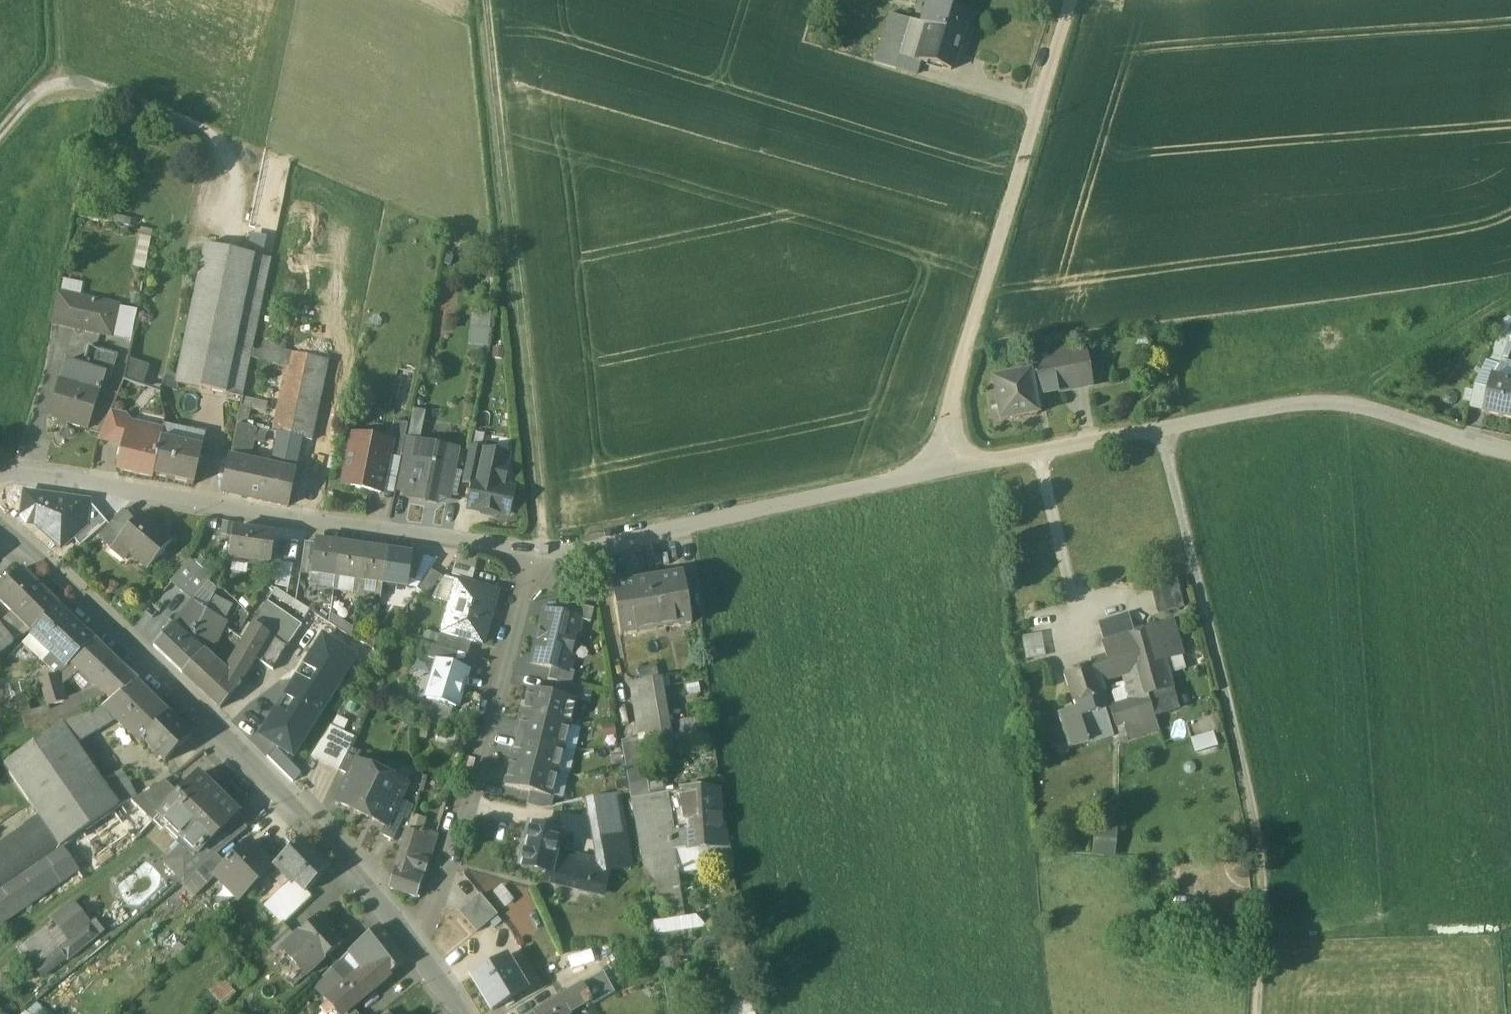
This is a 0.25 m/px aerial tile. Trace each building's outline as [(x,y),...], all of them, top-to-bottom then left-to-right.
[(969,14),(928,2),(922,24),(921,26),(929,28),(929,27),(962,37),(969,14)] [(911,21),(889,15),(879,51),(900,57),(911,21)] [(900,57),(879,51),(875,63),(916,76),(920,62),(919,62),(929,28),(921,26),(922,24),(911,21),(900,57)] [(962,37),(929,27),(929,28),(919,62),(920,62),(951,72),(962,37)] [(259,255),(263,235),(244,231),(240,251),(259,255)] [(205,245),(176,383),(225,394),(254,256),(205,245)] [(254,256),(225,394),(243,397),(272,259),(254,256)] [(119,306),(57,292),(51,322),(112,336),(119,306)] [(466,344),(487,345),(489,310),(468,309),(466,344)] [(1510,318),(1502,324),(1510,327),(1510,319),(1510,318)] [(1501,324),(1488,362),(1497,365),(1501,367),(1503,364),(1509,344),(1510,339),(1510,327),(1502,324),(1501,324)] [(118,355),(89,345),(83,366),(106,373),(105,374),(111,376),(118,355)] [(1083,351),(1070,353),(1076,389),(1090,386),(1083,351)] [(1070,353),(1026,361),(1028,373),(1030,373),(1034,396),(1076,389),(1070,353)] [(328,362),(294,355),(278,435),(283,436),(300,440),(311,442),(328,362)] [(83,366),(67,361),(60,381),(99,393),(105,374),(106,373),(83,366)] [(1488,362),(1476,387),(1491,390),(1494,378),(1497,365),(1488,362)] [(150,368),(127,363),(123,380),(144,386),(150,368)] [(1503,364),(1501,367),(1497,365),(1494,378),(1510,382),(1510,366),(1503,364)] [(1028,373),(992,380),(995,395),(987,397),(990,408),(997,407),(1000,422),(1038,415),(1034,396),(1030,373),(1028,373)] [(1494,378),(1491,390),(1485,413),(1510,419),(1510,382),(1494,378)] [(99,393),(60,381),(49,419),(88,431),(99,393)] [(1491,390),(1476,387),(1471,409),(1485,413),(1491,390)] [(126,416),(110,412),(99,437),(98,437),(98,439),(124,445),(130,421),(126,416)] [(163,430),(132,423),(130,421),(124,445),(118,470),(152,478),(161,438),(163,430)] [(408,425),(393,423),(392,428),(389,443),(391,444),(388,457),(401,459),(402,456),(408,425)] [(255,430),(237,426),(234,441),(252,444),(253,440),(255,430)] [(267,432),(255,430),(253,440),(264,443),(267,432)] [(300,440),(283,436),(277,470),(294,474),(299,445),(301,445),(302,444),(300,444),(300,440)] [(389,443),(353,436),(343,485),(381,493),(388,457),(391,444),(389,443)] [(202,448),(161,438),(153,476),(194,485),(202,448)] [(252,444),(234,441),(229,460),(248,464),(252,444)] [(457,450),(430,445),(427,461),(414,458),(407,494),(406,498),(426,502),(427,494),(448,498),(457,450)] [(483,453),(469,450),(463,481),(475,484),(477,484),(483,453)] [(509,458),(483,453),(477,484),(475,484),(471,507),(507,514),(512,487),(503,485),(509,458)] [(414,458),(402,456),(401,459),(395,491),(407,494),(414,458)] [(248,464),(229,460),(223,493),(240,497),(248,464)] [(248,464),(240,497),(255,500),(263,467),(248,464)] [(277,470),(263,467),(255,500),(286,507),(294,474),(277,470)] [(89,502),(25,493),(23,517),(27,524),(35,525),(61,548),(73,538),(86,527),(89,502)] [(73,538),(80,547),(107,523),(89,502),(86,527),(73,538)] [(121,511),(97,538),(111,549),(117,543),(134,523),(121,511)] [(169,543),(139,517),(134,523),(117,543),(147,569),(169,543)] [(271,534),(235,529),(231,557),(268,562),(271,534)] [(340,545),(315,542),(311,574),(335,577),(340,545)] [(363,548),(340,545),(335,577),(359,581),(363,548)] [(387,552),(363,548),(359,581),(383,584),(387,552)] [(412,555),(387,552),(383,584),(408,587),(409,579),(412,555)] [(425,557),(412,555),(409,579),(418,580),(423,574),(425,557)] [(218,585),(189,560),(170,582),(192,600),(206,610),(213,596),(218,585)] [(292,566),(280,563),(276,585),(289,587),(292,566)] [(475,570),(455,564),(452,575),(471,580),(475,570)] [(306,569),(292,566),(289,587),(288,595),(302,597),(306,569)] [(0,590),(0,601),(30,631),(56,608),(58,605),(22,569),(0,590)] [(695,569),(681,571),(681,576),(682,576),(686,595),(698,593),(695,569)] [(430,570),(417,589),(427,596),(440,576),(430,570)] [(681,576),(611,589),(620,637),(691,624),(686,595),(682,576),(681,576)] [(359,581),(335,577),(333,589),(357,593),(359,581)] [(1177,580),(1152,586),(1159,613),(1183,607),(1177,580)] [(496,591),(458,581),(452,604),(450,604),(442,633),(471,641),(482,643),(496,591)] [(312,611),(275,588),(267,601),(301,625),(312,611)] [(233,606),(213,596),(206,610),(224,624),(233,606)] [(192,600),(154,646),(183,674),(198,656),(200,653),(190,643),(201,622),(200,621),(206,610),(192,600)] [(301,625),(267,601),(253,624),(269,635),(286,646),(301,625)] [(594,609),(567,602),(564,615),(582,619),(582,621),(590,623),(594,609)] [(93,644),(56,608),(32,633),(52,653),(43,662),(57,675),(59,674),(62,672),(72,663),(93,644)] [(224,624),(206,610),(200,621),(201,622),(190,643),(200,653),(201,654),(205,649),(206,650),(224,624)] [(564,615),(549,611),(543,615),(531,663),(551,668),(569,672),(569,671),(582,621),(582,619),(564,615)] [(23,636),(10,619),(1,628),(13,643),(23,636)] [(1170,621),(1129,634),(1138,668),(1145,696),(1148,696),(1172,690),(1173,690),(1164,658),(1179,654),(1170,621)] [(269,635),(253,624),(234,658),(236,660),(228,674),(240,683),(251,667),(256,658),(269,635)] [(0,627),(0,653),(13,643),(1,628),(0,627)] [(471,641),(442,633),(438,647),(447,650),(467,656),(471,641)] [(1129,634),(1102,642),(1106,657),(1111,676),(1138,668),(1129,634)] [(286,646),(269,635),(256,658),(272,670),(286,646)] [(292,686),(324,706),(355,657),(323,637),(292,686)] [(137,682),(95,641),(93,644),(72,663),(80,671),(100,689),(112,701),(136,683),(137,682)] [(438,647),(422,642),(418,656),(437,662),(438,660),(443,662),(447,650),(438,647)] [(198,656),(183,673),(194,684),(210,665),(198,656)] [(1106,657),(1092,661),(1090,665),(1095,681),(1111,676),(1106,657)] [(443,662),(438,660),(437,662),(426,698),(454,707),(466,669),(443,662)] [(80,671),(72,663),(62,672),(70,680),(80,671)] [(226,677),(210,665),(194,684),(220,709),(240,683),(228,674),(226,677)] [(1090,665),(1064,674),(1075,708),(1078,718),(1105,709),(1095,681),(1090,665)] [(569,672),(551,668),(548,679),(557,682),(571,685),(574,672),(569,671),(569,672)] [(64,702),(56,676),(40,680),(43,690),(47,706),(64,702)] [(661,679),(635,683),(645,742),(671,738),(661,679)] [(40,680),(25,683),(28,694),(43,690),(40,680)] [(571,685),(557,682),(554,695),(576,700),(576,701),(577,702),(581,687),(571,685)] [(149,696),(136,683),(112,701),(103,708),(115,720),(127,732),(130,730),(156,703),(158,701),(151,694),(149,696)] [(645,742),(635,683),(628,685),(640,756),(647,755),(645,742)] [(292,686),(261,735),(293,755),(324,706),(292,686)] [(554,695),(529,688),(523,713),(569,725),(576,701),(576,700),(554,695)] [(112,701),(100,689),(93,692),(98,707),(112,701)] [(1172,690),(1148,696),(1154,714),(1177,707),(1172,690)] [(93,692),(74,698),(77,705),(79,713),(98,707),(93,692)] [(1145,697),(1109,709),(1115,726),(1122,724),(1127,740),(1158,730),(1154,714),(1148,696),(1145,696),(1145,697)] [(156,703),(130,730),(141,741),(168,714),(156,703)] [(77,705),(51,712),(53,723),(79,713),(77,705)] [(97,712),(61,725),(74,744),(115,720),(103,708),(97,712)] [(1105,709),(1078,718),(1075,708),(1056,713),(1067,747),(1112,733),(1105,709)] [(50,710),(24,718),(27,732),(53,723),(51,712),(50,710)] [(569,725),(523,713),(517,737),(563,749),(569,725)] [(191,737),(168,714),(141,741),(164,763),(191,737)] [(1122,724),(1115,726),(1120,742),(1127,740),(1122,724)] [(61,725),(3,765),(40,819),(59,846),(60,846),(118,806),(100,781),(74,744),(61,725)] [(354,738),(330,727),(312,757),(338,770),(354,738)] [(1189,735),(1192,750),(1213,746),(1210,731),(1189,735)] [(563,749),(517,737),(511,760),(558,772),(563,749)] [(671,738),(645,742),(647,755),(673,751),(671,738)] [(361,752),(350,747),(338,770),(338,771),(350,776),(356,762),(357,762),(361,752)] [(301,774),(276,748),(267,757),(293,782),(301,774)] [(558,772),(511,760),(505,785),(530,792),(551,797),(552,796),(558,772)] [(357,762),(356,762),(350,776),(337,803),(361,815),(381,774),(357,762)] [(120,771),(100,781),(118,806),(118,807),(135,795),(129,783),(120,771)] [(237,813),(198,774),(179,793),(172,801),(158,814),(160,815),(185,841),(198,853),(233,817),(237,813)] [(407,786),(381,774),(361,815),(386,827),(387,827),(394,813),(407,786)] [(179,793),(164,779),(155,786),(172,801),(179,793)] [(172,801),(155,786),(149,792),(130,800),(153,822),(160,815),(158,814),(172,801)] [(687,791),(670,791),(670,793),(670,807),(688,807),(687,791)] [(718,791),(687,791),(688,807),(690,831),(692,850),(727,847),(724,822),(721,822),(718,791)] [(551,797),(530,792),(526,805),(542,809),(551,808),(554,796),(552,796),(551,797)] [(665,880),(678,878),(672,852),(670,834),(675,833),(670,807),(670,793),(632,799),(647,882),(665,880)] [(618,794),(592,798),(605,869),(631,865),(618,794)] [(394,813),(387,827),(386,827),(382,836),(392,841),(404,818),(394,813)] [(185,841),(164,862),(183,882),(196,871),(216,854),(246,828),(233,817),(198,853),(185,841)] [(0,846),(0,889),(59,846),(40,819),(0,846)] [(558,826),(547,823),(546,829),(557,832),(558,826)] [(1111,856),(1112,824),(1088,823),(1087,855),(1111,856)] [(546,829),(530,826),(520,866),(550,873),(554,858),(560,833),(546,829)] [(408,830),(396,868),(409,873),(415,855),(422,834),(420,834),(408,830)] [(690,831),(670,834),(672,852),(687,850),(692,850),(690,831)] [(427,836),(422,834),(415,855),(429,860),(435,839),(427,836)] [(301,838),(275,863),(293,881),(304,892),(306,890),(330,867),(301,838)] [(249,842),(229,861),(228,860),(224,863),(225,865),(215,874),(216,875),(238,899),(273,866),(249,842)] [(60,846),(0,889),(0,923),(76,868),(60,846)] [(216,854),(196,871),(208,883),(216,875),(215,874),(225,865),(224,863),(216,854)] [(594,868),(554,858),(550,873),(548,881),(589,891),(594,868)] [(409,873),(396,868),(390,888),(417,898),(423,878),(409,873)] [(604,896),(610,873),(594,868),(589,891),(604,896)] [(183,882),(177,888),(188,901),(208,883),(196,871),(183,882)] [(678,878),(665,880),(667,891),(672,920),(685,918),(679,883),(678,878)] [(304,892),(293,881),(269,907),(283,923),(284,924),(312,897),(306,890),(304,892)] [(497,915),(480,895),(460,913),(477,933),(497,915)] [(97,911),(56,944),(69,959),(109,926),(97,911)] [(326,928),(316,918),(282,949),(306,975),(343,941),(328,926),(326,928)] [(283,923),(264,940),(273,950),(293,933),(284,924),(283,923)] [(405,962),(378,926),(360,942),(350,951),(354,956),(361,959),(368,968),(362,972),(373,986),(405,962)] [(41,978),(64,959),(58,952),(35,971),(41,978)] [(526,990),(505,957),(472,977),(492,1011),(526,990)] [(352,979),(338,964),(324,977),(352,1005),(352,1006),(365,994),(352,979)] [(373,986),(362,972),(352,979),(365,994),(373,986)] [(603,972),(583,984),(592,1000),(585,1004),(588,1008),(616,992),(603,972)] [(324,977),(323,976),(315,985),(322,993),(323,992),(342,1013),(352,1005),(324,977)] [(231,989),(222,981),(212,992),(221,1001),(231,989)] [(534,1013),(569,1013),(585,1004),(592,1000),(583,984),(534,1013)] [(352,1005),(342,1013),(340,1013),(358,1013),(352,1006),(352,1005)]
